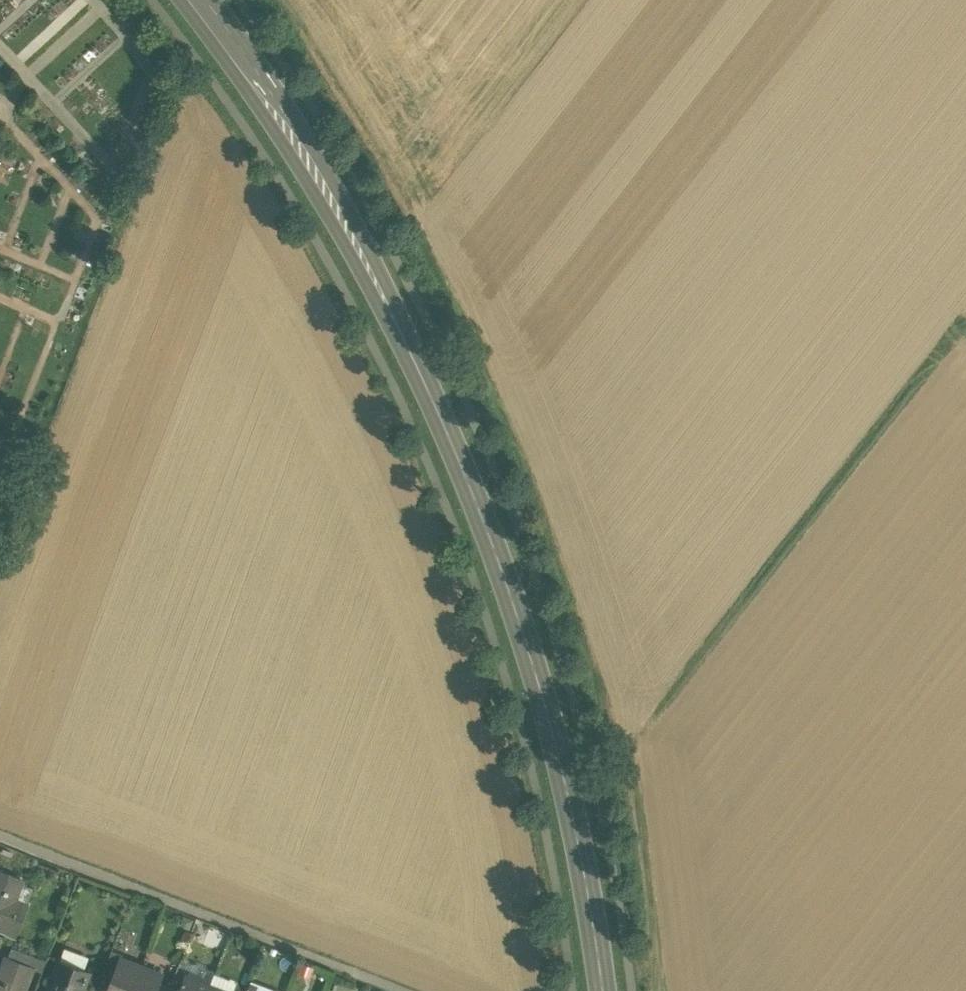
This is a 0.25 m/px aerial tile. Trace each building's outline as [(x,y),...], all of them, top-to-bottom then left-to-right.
[(0,870),(0,926),(16,932),(27,907),(11,900),(19,878),(0,870)] [(47,960),(14,947),(9,959),(32,969),(43,972),(47,960)] [(123,954),(112,949),(103,972),(114,976),(122,956),(123,954)] [(122,956),(114,976),(108,990),(132,990),(142,964),(122,956)] [(1,978),(0,978),(0,990),(23,990),(32,969),(9,959),(1,978)] [(61,960),(49,990),(83,990),(90,971),(61,960)] [(132,990),(156,990),(159,982),(163,972),(142,964),(132,990)] [(187,975),(181,990),(208,990),(210,984),(187,975)] [(159,982),(156,990),(168,990),(170,986),(159,982)]
